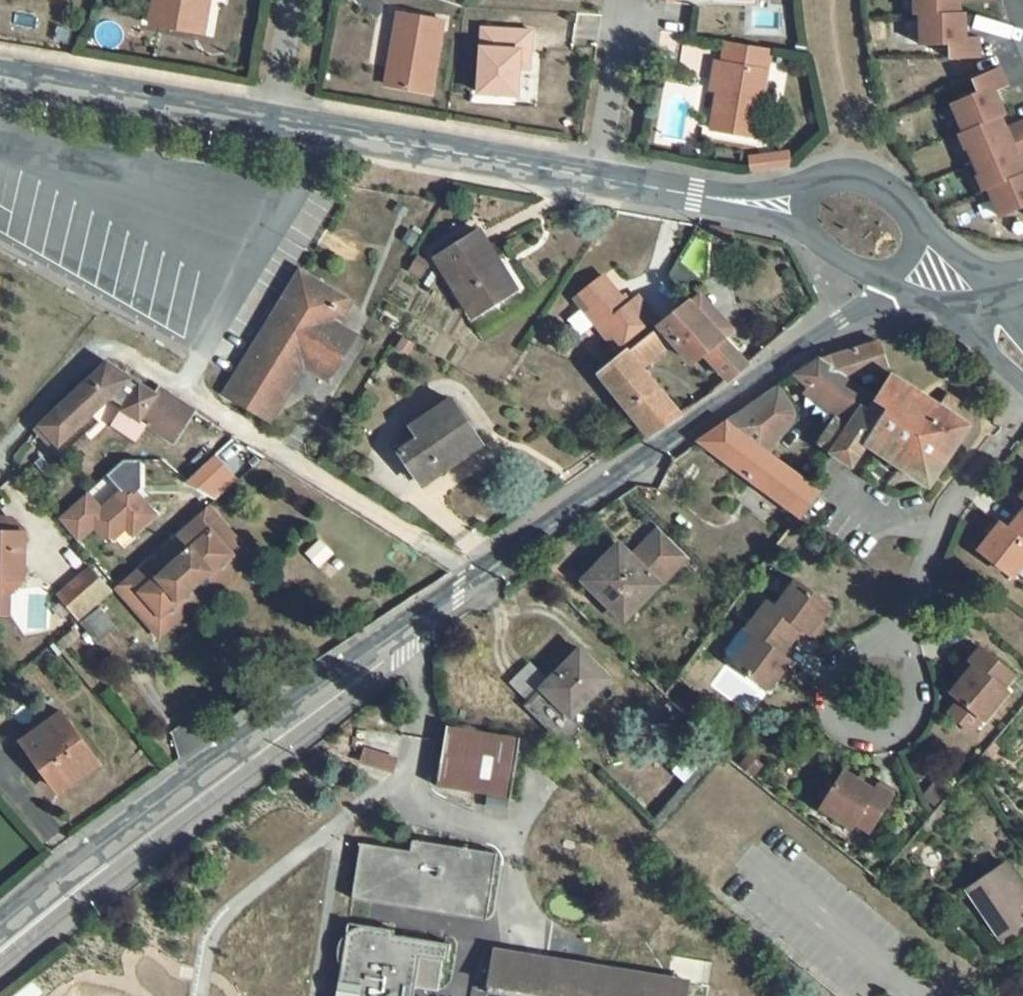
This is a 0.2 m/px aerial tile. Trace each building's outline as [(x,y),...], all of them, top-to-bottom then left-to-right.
[(155,3),(163,5),(159,27),(199,34),(205,0),(155,0),(155,3)] [(199,34),(204,35),(210,0),(205,0),(199,34)] [(916,16),(921,16),(922,47),(950,46),(950,60),(980,59),(979,38),(965,38),(965,13),(960,13),(960,0),(915,0),(916,16)] [(163,5),(155,3),(151,25),(159,27),(163,5)] [(440,22),(395,14),(383,86),(427,94),(440,22)] [(528,33),(480,30),(476,94),(514,97),(516,69),(517,53),(527,53),(528,33)] [(765,55),(723,47),(721,64),(762,72),(765,55)] [(527,53),(517,53),(516,69),(526,70),(527,53)] [(721,64),(712,63),(709,83),(716,84),(715,92),(708,132),(753,139),(764,72),(762,72),(721,64)] [(1017,154),(1022,152),(1022,123),(1012,128),(1015,134),(1009,136),(1001,117),(1006,115),(996,92),(1008,87),(1000,68),(972,79),(979,94),(953,105),(965,133),(961,136),(967,151),(970,150),(981,175),(978,176),(985,192),(990,190),(1002,218),(1022,209),(1022,168),(1017,154)] [(716,84),(709,83),(708,92),(715,92),(716,84)] [(747,160),(749,172),(786,167),(785,157),(768,159),(767,156),(747,160)] [(409,209),(398,202),(393,211),(404,218),(409,209)] [(479,231),(436,258),(473,317),(508,294),(487,261),(495,256),(479,231)] [(495,256),(487,261),(508,294),(516,289),(495,256)] [(428,263),(419,258),(411,271),(420,277),(428,263)] [(238,374),(226,395),(271,421),(305,365),(327,379),(355,335),(338,325),(350,303),(301,273),(279,308),(283,311),(273,328),(268,325),(238,374)] [(580,304),(621,357),(628,351),(662,328),(662,327),(640,299),(629,307),(605,278),(587,292),(591,297),(580,304)] [(693,306),(724,340),(733,332),(702,297),(693,306)] [(691,305),(662,327),(662,328),(674,342),(691,362),(703,352),(729,380),(747,365),(724,340),(693,306),(691,305)] [(279,308),(268,325),(273,328),(283,311),(279,308)] [(568,319),(578,333),(590,324),(580,310),(568,319)] [(662,328),(628,351),(640,366),(674,342),(662,328)] [(819,361),(796,375),(810,388),(820,397),(816,403),(836,419),(820,443),(831,452),(853,467),(868,443),(930,485),(969,425),(951,413),(940,406),(892,375),(876,399),(848,380),(889,367),(880,342),(819,361)] [(621,357),(601,374),(651,437),(681,415),(640,366),(628,351),(621,357)] [(57,412),(42,426),(36,431),(49,445),(55,440),(60,445),(75,432),(111,397),(128,380),(130,379),(106,365),(56,411),(57,412)] [(139,387),(128,380),(111,397),(126,407),(125,409),(125,410),(146,424),(174,442),(194,411),(160,389),(156,395),(140,385),(139,387)] [(792,408),(780,388),(756,404),(701,442),(800,516),(820,492),(767,454),(791,423),(793,418),(794,414),(794,411),(792,408)] [(820,397),(810,388),(805,393),(816,403),(820,397)] [(959,402),(948,395),(940,406),(951,413),(959,402)] [(452,399),(412,427),(420,438),(400,452),(423,486),(482,444),(452,399)] [(125,410),(115,425),(137,439),(146,424),(125,410)] [(281,418),(275,427),(288,435),(294,427),(281,418)] [(86,493),(58,519),(77,542),(93,527),(108,543),(126,527),(133,534),(155,514),(135,492),(140,488),(140,460),(123,460),(106,476),(120,492),(101,510),(86,493)] [(1014,513),(1018,516),(1022,509),(1022,503),(1014,513)] [(209,505),(197,516),(231,555),(241,566),(252,555),(209,505)] [(1018,516),(1014,513),(1004,526),(1008,529),(1018,516)] [(231,555),(197,516),(116,586),(150,624),(191,589),(199,582),(231,555)] [(1018,516),(1008,529),(1004,526),(999,523),(978,550),(1011,577),(1022,562),(1022,520),(1018,516)] [(10,594),(24,580),(24,568),(18,561),(18,551),(25,545),(25,531),(12,518),(0,518),(0,594),(10,594)] [(619,545),(586,581),(624,620),(646,597),(686,555),(660,529),(633,558),(619,545)] [(231,555),(199,582),(209,594),(241,566),(231,555)] [(92,568),(58,597),(78,620),(112,590),(92,568)] [(830,607),(796,581),(775,608),(767,601),(757,615),(790,641),(800,628),(803,630),(809,634),(830,607)] [(150,624),(160,636),(201,601),(191,589),(150,624)] [(9,614),(10,594),(0,594),(0,614),(9,614)] [(101,608),(81,625),(97,644),(117,627),(101,608)] [(733,662),(767,688),(788,661),(782,656),(780,654),(790,641),(757,615),(746,629),(742,626),(724,649),(725,654),(734,661),(733,662)] [(803,630),(800,628),(790,641),(793,643),(803,630)] [(793,643),(790,641),(780,654),(782,656),(793,643)] [(580,649),(542,688),(572,717),(610,678),(580,649)] [(1013,676),(979,649),(968,663),(973,666),(961,681),(951,694),(961,702),(982,719),(984,721),(1007,692),(1003,689),(1013,676)] [(973,666),(968,663),(956,678),(961,681),(973,666)] [(671,695),(683,707),(694,697),(682,685),(671,695)] [(572,717),(542,688),(524,706),(564,745),(582,727),(572,717)] [(982,719),(961,702),(950,716),(968,731),(974,730),(982,719)] [(63,712),(21,743),(55,790),(73,777),(70,773),(76,769),(82,777),(101,764),(63,712)] [(520,739),(446,727),(436,786),(510,798),(520,739)] [(713,743),(710,746),(717,754),(721,750),(713,743)] [(993,745),(977,764),(982,769),(999,749),(993,745)] [(365,751),(362,761),(393,771),(396,761),(365,751)] [(858,781),(844,772),(821,808),(852,828),(855,823),(869,832),(892,795),(877,786),(874,791),(858,781)] [(877,786),(861,775),(858,781),(874,791),(877,786)] [(411,850),(361,841),(352,897),(441,912),(443,901),(488,909),(497,852),(413,838),(411,850)] [(967,889),(989,921),(993,918),(1006,936),(1022,924),(1022,890),(1005,863),(967,889)] [(488,909),(443,901),(441,912),(486,920),(488,909)] [(993,918),(989,921),(1001,940),(1006,936),(993,918)] [(367,924),(348,921),(345,933),(349,930),(358,927),(367,924)] [(367,924),(349,930),(345,933),(342,936),(337,943),(336,951),(337,958),(341,964),(338,979),(360,982),(358,995),(413,995),(414,986),(437,990),(443,959),(447,960),(450,943),(394,933),(395,929),(367,924)] [(494,949),(487,992),(506,995),(668,995),(665,995),(669,978),(632,972),(620,970),(584,964),(583,969),(553,964),(553,959),(494,949)] [(669,978),(665,995),(668,995),(686,995),(689,981),(669,978)]
